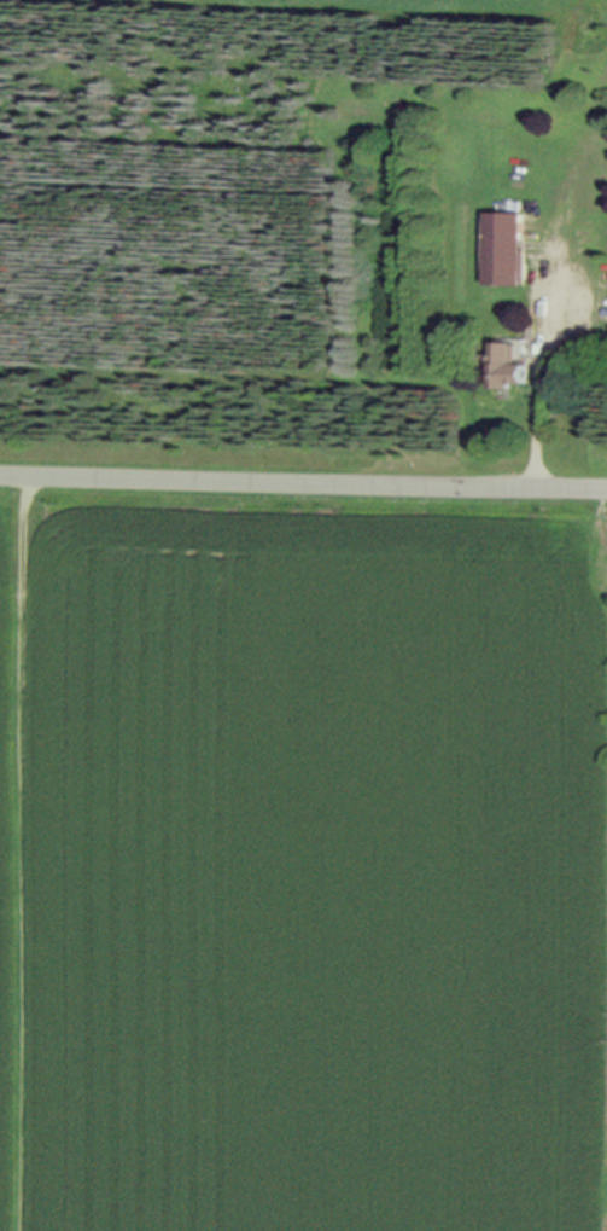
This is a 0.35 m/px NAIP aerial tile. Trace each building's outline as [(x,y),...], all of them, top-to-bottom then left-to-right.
[(532,209),(532,280),(496,280),(495,209),(532,209)] [(535,359),(533,379),(520,379),(520,384),(501,383),(503,337),(527,338),(526,359),(535,359)]
